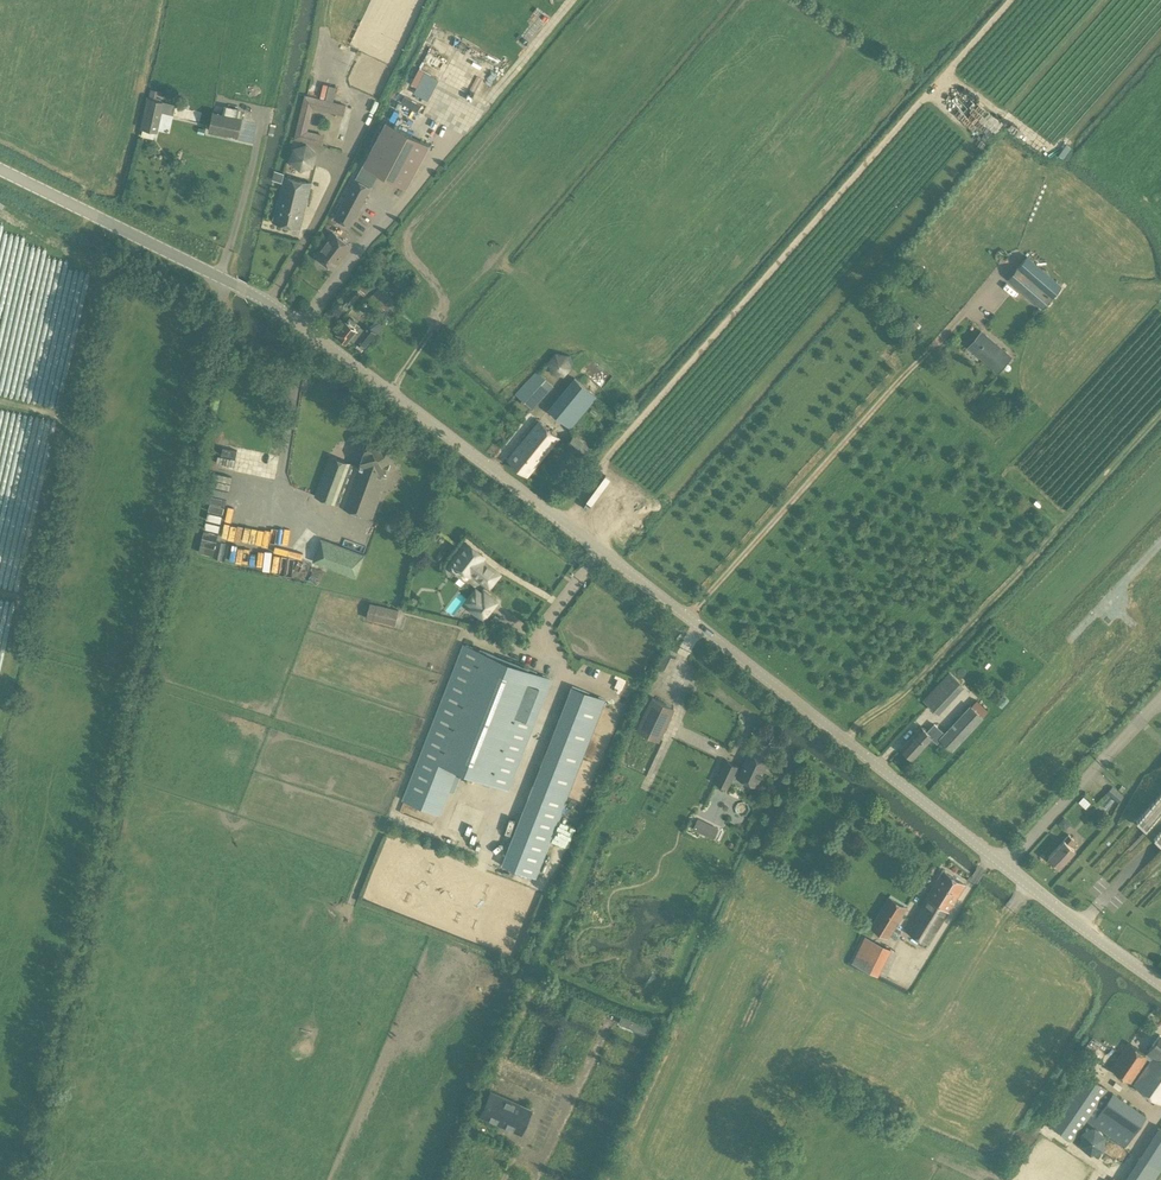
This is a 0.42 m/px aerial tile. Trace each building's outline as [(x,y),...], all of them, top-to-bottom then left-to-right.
[(305,94),(294,138),(322,145),(324,134),(308,130),(313,108),(344,116),(346,104),(305,94)] [(148,98),(142,128),(143,128),(155,131),(156,131),(157,130),(155,130),(157,121),(159,121),(159,120),(157,120),(159,112),(161,112),(161,111),(159,110),(161,102),(163,102),(163,101),(148,98)] [(224,114),(214,112),(210,130),(239,136),(243,118),(224,114)] [(363,164),(378,172),(406,187),(429,143),(387,120),(363,164)] [(143,128),(141,136),(154,138),(155,131),(143,128)] [(293,147),(289,161),(300,171),(314,166),(317,152),(307,142),(293,147)] [(312,183),(284,177),(285,173),(275,171),(272,180),(282,183),(273,222),(301,229),(312,183)] [(350,225),(370,186),(355,179),(335,217),(350,225)] [(333,230),(314,255),(334,270),(353,245),(333,230)] [(1042,308),(1061,286),(1028,257),(1009,279),(1042,308)] [(355,286),(346,297),(353,303),(361,293),(364,296),(369,290),(360,281),(355,286)] [(397,302),(380,287),(369,299),(386,315),(397,302)] [(365,347),(376,332),(367,325),(364,329),(359,325),(360,325),(349,316),(336,333),(339,335),(338,337),(346,343),(348,341),(352,344),(355,345),(358,343),(359,342),(365,347)] [(998,371),(1010,356),(982,332),(969,346),(998,371)] [(563,375),(571,367),(568,356),(557,353),(548,362),(552,373),(563,375)] [(533,409),(554,386),(537,370),(516,393),(533,409)] [(574,377),(548,409),(571,428),(597,396),(574,377)] [(540,420),(535,426),(509,458),(529,474),(559,436),(540,420)] [(582,456),(590,447),(575,434),(567,443),(582,456)] [(390,466),(391,462),(389,459),(394,446),(381,442),(380,442),(369,438),(365,441),(363,445),(364,448),(364,450),(361,459),(362,459),(359,466),(330,455),(315,495),(372,516),(387,476),(383,475),(385,468),(386,468),(390,466)] [(240,452),(257,457),(259,452),(241,448),(240,452)] [(356,577),(364,554),(321,539),(313,561),(356,577)] [(490,585),(500,573),(482,559),(485,555),(468,542),(452,563),(454,568),(457,571),(462,571),(465,566),(490,585)] [(484,622),(500,601),(484,589),(482,592),(476,587),(463,602),(469,607),(468,609),(484,622)] [(369,602),(367,619),(397,623),(399,606),(369,602)] [(467,643),(424,754),(406,801),(441,814),(450,790),(455,791),(463,770),(508,788),(551,676),(467,643)] [(667,652),(661,664),(671,670),(677,657),(667,652)] [(938,711),(964,684),(950,671),(924,698),(938,711)] [(573,685),(504,863),(537,876),(607,698),(573,685)] [(659,738),(674,706),(653,696),(638,728),(659,738)] [(935,724),(928,732),(921,726),(901,748),(912,758),(931,738),(938,744),(942,740),(952,749),(982,716),(970,705),(945,733),(935,724)] [(756,785),(768,760),(750,751),(741,769),(737,767),(737,765),(727,760),(716,781),(727,786),(734,773),(738,775),(737,776),(756,785)] [(1117,802),(1122,797),(1111,787),(1106,792),(1117,802)] [(1136,820),(1146,828),(1147,827),(1155,835),(1154,836),(1160,843),(1160,793),(1136,820)] [(399,809),(395,819),(428,834),(432,824),(399,809)] [(698,818),(693,829),(701,833),(706,822),(698,818)] [(1072,847),(1076,842),(1069,835),(1048,857),(1059,867),(1074,849),(1072,847)] [(929,943),(964,884),(943,871),(907,930),(929,943)] [(888,937),(906,907),(889,897),(871,927),(888,937)] [(880,973),(892,947),(865,934),(852,961),(880,973)] [(623,1012),(619,1020),(650,1033),(653,1025),(623,1012)] [(1147,1054),(1152,1058),(1134,1085),(1160,1104),(1160,1036),(1160,1035),(1147,1054)] [(1111,1069),(1130,1082),(1148,1056),(1129,1043),(1111,1069)] [(1146,1116),(1113,1093),(1085,1074),(1050,1126),(1072,1140),(1086,1119),(1125,1146),(1146,1116)] [(533,1108),(490,1090),(479,1116),(522,1134),(533,1108)] [(1160,1169),(1160,1126),(1157,1124),(1125,1179),(1155,1179),(1160,1169)]
